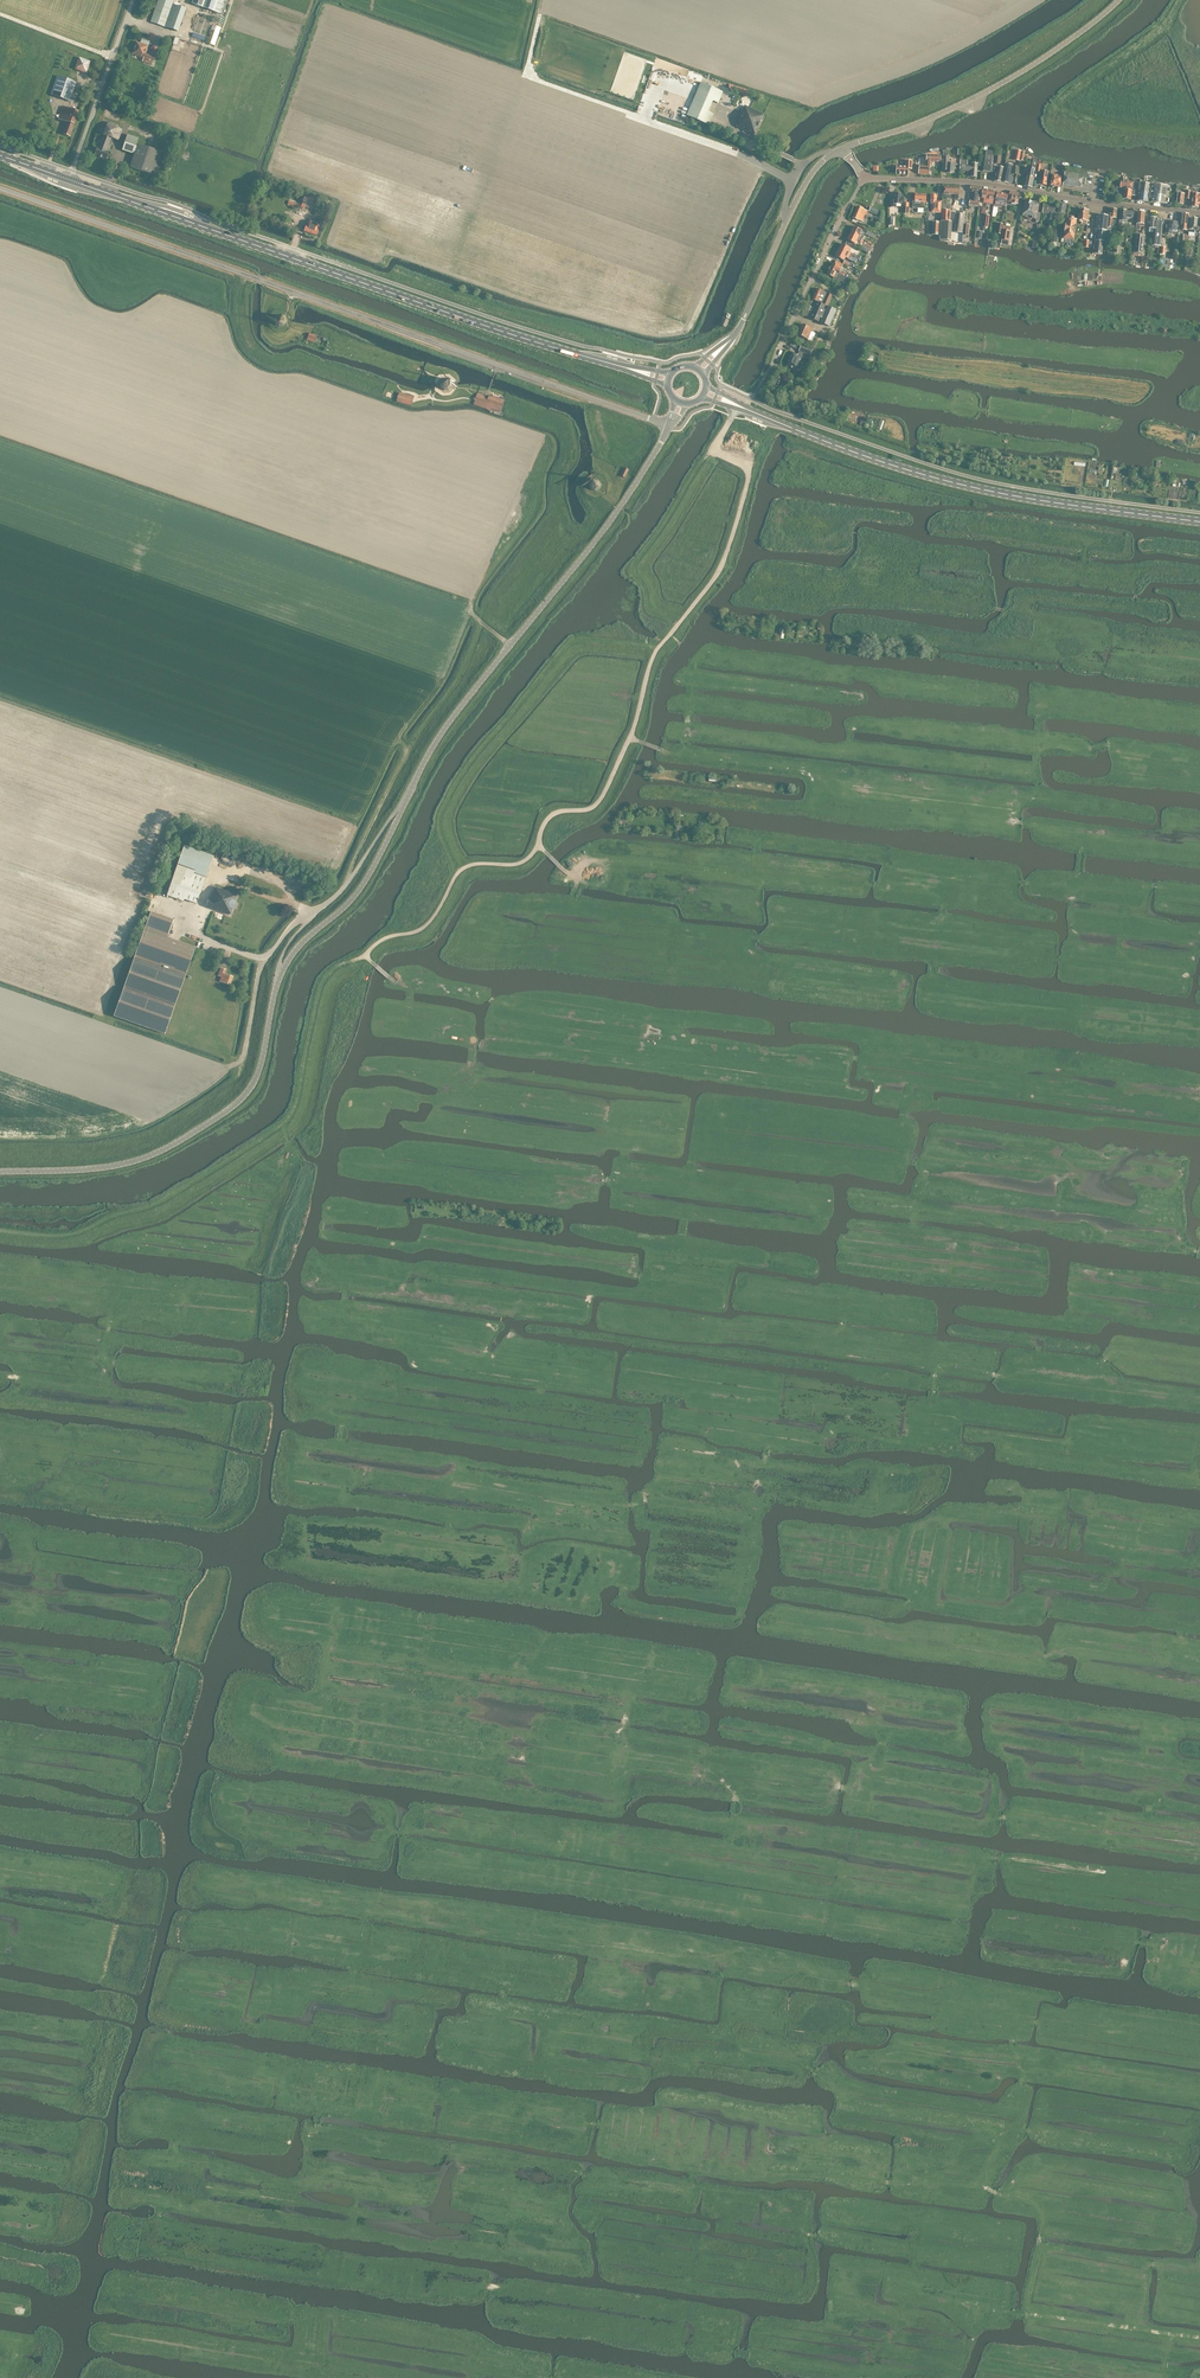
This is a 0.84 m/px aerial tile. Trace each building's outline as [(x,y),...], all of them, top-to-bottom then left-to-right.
[(150,21),(164,26),(172,3),(173,0),(158,0),(150,21)] [(191,3),(199,6),(214,11),(218,0),(192,0),(191,3)] [(196,27),(207,31),(212,17),(201,12),(196,27)] [(206,37),(207,32),(195,28),(194,32),(206,37)] [(136,41),(132,53),(143,57),(149,59),(149,60),(150,60),(153,61),(155,56),(155,55),(146,52),(147,50),(147,49),(148,45),(147,45),(149,40),(142,38),(141,42),(136,41)] [(81,52),(76,65),(88,69),(93,57),(81,52)] [(51,94),(69,100),(76,82),(57,75),(51,94)] [(687,115),(708,124),(708,123),(703,122),(713,100),(717,102),(722,91),(701,82),(687,115)] [(66,121),(62,133),(70,136),(79,111),(62,105),(57,118),(66,121)] [(736,125),(754,134),(763,115),(762,114),(762,113),(744,105),(738,120),(736,125)] [(98,147),(97,147),(94,155),(106,159),(109,151),(107,150),(111,137),(114,138),(118,140),(122,129),(119,127),(117,126),(118,125),(108,121),(107,123),(103,121),(98,133),(103,134),(98,147)] [(130,166),(158,176),(165,153),(144,146),(137,144),(139,138),(127,134),(122,150),(134,154),(130,166)] [(982,170),(992,171),(994,151),(984,150),(982,170)] [(942,164),(942,170),(946,170),(946,172),(954,172),(954,170),(957,170),(957,169),(957,164),(957,163),(949,163),(949,156),(947,156),(943,156),(942,164)] [(894,166),(894,172),(896,172),(896,174),(908,174),(908,168),(911,168),(912,160),(915,160),(915,157),(910,157),(910,160),(905,160),(905,159),(896,160),(896,166),(894,166)] [(967,164),(967,159),(960,159),(959,170),(971,171),(971,176),(977,176),(977,170),(981,171),(981,161),(980,160),(980,159),(978,158),(977,160),(977,163),(971,162),(971,164),(967,164)] [(1027,171),(1026,175),(1034,177),(1037,159),(1033,158),(1031,167),(1027,166),(1027,167),(1026,166),(1025,170),(1027,171)] [(1001,181),(1008,182),(1011,165),(1013,166),(1014,161),(1006,160),(1005,163),(1004,167),(1001,181)] [(919,164),(918,173),(929,174),(929,166),(929,165),(931,165),(931,161),(926,161),(926,165),(919,164)] [(1057,174),(1057,172),(1053,172),(1053,174),(1052,173),(1050,185),(1053,187),(1055,185),(1060,186),(1060,184),(1061,180),(1064,180),(1065,170),(1065,169),(1065,168),(1066,166),(1062,165),(1062,170),(1062,175),(1057,174)] [(994,180),(1001,181),(1004,167),(997,166),(994,180)] [(1063,184),(1081,187),(1082,181),(1085,182),(1086,174),(1071,172),(1071,169),(1065,168),(1065,169),(1065,170),(1064,180),(1061,180),(1060,184),(1063,184)] [(1039,183),(1046,184),(1048,170),(1041,169),(1039,183)] [(1024,185),(1032,187),(1034,177),(1026,175),(1024,185)] [(1124,188),(1123,198),(1130,199),(1131,195),(1132,189),(1133,182),(1121,180),(1120,187),(1124,187),(1124,188)] [(1131,195),(1137,196),(1137,200),(1149,201),(1151,183),(1139,182),(1133,181),(1132,189),(1131,195)] [(1169,186),(1154,184),(1151,183),(1149,201),(1167,203),(1169,186)] [(970,192),(974,192),(979,193),(980,186),(971,185),(970,192)] [(955,198),(958,198),(958,186),(944,186),(944,193),(955,194),(955,198)] [(984,198),(983,202),(986,203),(987,197),(988,189),(982,188),(980,197),(984,198)] [(986,203),(992,204),(993,200),(995,191),(988,189),(987,197),(986,203)] [(1007,201),(1018,203),(1020,192),(1010,190),(1007,201)] [(1006,201),(1008,193),(997,191),(995,199),(994,204),(1005,206),(1006,201)] [(890,199),(890,206),(896,207),(896,203),(901,204),(901,203),(903,203),(903,196),(901,196),(901,193),(894,192),(894,199),(890,199)] [(1176,203),(1183,204),(1184,193),(1177,192),(1176,203)] [(1192,206),(1194,206),(1195,206),(1198,206),(1198,202),(1199,201),(1199,193),(1192,192),(1191,205),(1192,206)] [(912,200),(912,207),(918,207),(924,208),(923,211),(928,212),(928,201),(925,200),(926,194),(921,194),(915,193),(915,200),(912,200)] [(302,202),(311,205),(314,197),(305,194),(302,202)] [(931,203),(931,212),(940,212),(941,200),(936,200),(937,195),(931,194),(930,203),(931,203)] [(1022,214),(1030,218),(1032,217),(1035,218),(1036,221),(1039,221),(1040,212),(1037,211),(1037,208),(1036,208),(1036,204),(1034,203),(1033,204),(1032,202),(1031,202),(1032,201),(1026,199),(1023,208),(1024,208),(1022,214)] [(1057,212),(1056,215),(1058,216),(1059,212),(1064,213),(1066,203),(1058,202),(1057,208),(1056,208),(1055,212),(1057,212)] [(1047,219),(1052,220),(1053,214),(1055,205),(1044,203),(1042,212),(1048,213),(1047,219)] [(940,239),(950,239),(951,209),(951,204),(942,204),(942,209),(941,221),(941,220),(940,239)] [(863,208),(857,206),(852,217),(858,219),(863,221),(865,218),(866,218),(867,215),(866,215),(868,210),(863,208)] [(1081,223),(1086,224),(1087,220),(1088,220),(1089,215),(1088,215),(1089,209),(1080,208),(1079,213),(1077,213),(1077,218),(1078,218),(1078,221),(1081,221),(1081,223)] [(1107,233),(1110,233),(1111,226),(1112,217),(1116,217),(1117,209),(1110,208),(1109,212),(1107,233)] [(1120,222),(1122,222),(1122,220),(1126,220),(1126,218),(1132,218),(1133,210),(1119,209),(1119,220),(1120,220),(1120,222)] [(1136,229),(1140,229),(1140,225),(1139,225),(1140,223),(1144,223),(1145,212),(1137,211),(1136,229)] [(953,231),(962,232),(963,223),(965,213),(956,212),(953,231)] [(1181,229),(1187,230),(1188,213),(1181,212),(1180,224),(1182,224),(1181,229)] [(1095,229),(1098,229),(1097,240),(1106,240),(1107,230),(1106,230),(1108,215),(1098,214),(1098,216),(1096,215),(1095,229)] [(1153,228),(1152,245),(1160,246),(1163,218),(1157,218),(1157,217),(1149,216),(1148,227),(1153,228)] [(1073,218),(1069,217),(1069,218),(1066,217),(1064,232),(1063,232),(1063,238),(1073,239),(1074,234),(1076,219),(1073,218)] [(1194,232),(1199,233),(1199,231),(1199,224),(1196,224),(1197,218),(1190,217),(1188,229),(1188,231),(1194,232)] [(304,231),(315,235),(317,230),(317,229),(319,225),(315,223),(315,222),(315,220),(312,219),(310,220),(310,221),(308,221),(308,223),(306,222),(305,225),(306,226),(304,231)] [(1179,224),(1177,224),(1177,221),(1168,220),(1168,225),(1165,224),(1164,233),(1172,234),(1173,230),(1178,230),(1179,224)] [(865,232),(862,230),(854,226),(850,232),(862,238),(865,232)] [(1056,246),(1059,227),(1053,226),(1052,229),(1050,245),(1056,246)] [(1000,239),(1008,241),(1009,230),(1002,229),(1000,239)] [(847,239),(855,243),(857,240),(860,242),(862,238),(850,232),(847,239)] [(1143,243),(1144,235),(1135,234),(1133,252),(1142,253),(1143,247),(1145,247),(1146,244),(1143,243)] [(1092,253),(1102,254),(1103,241),(1094,240),(1094,243),(1093,243),(1092,253)] [(851,252),(848,250),(850,247),(842,243),(838,249),(849,255),(855,258),(856,254),(851,252)] [(835,256),(844,260),(845,257),(848,258),(849,255),(838,249),(835,256)] [(829,268),(843,274),(844,272),(840,270),(841,269),(839,268),(840,266),(839,266),(841,263),(836,260),(834,263),(832,262),(829,268)] [(833,278),(842,283),(846,276),(843,274),(829,268),(826,273),(834,277),(833,278)] [(813,306),(811,305),(812,302),(807,300),(801,314),(820,321),(820,322),(829,326),(836,309),(827,305),(832,294),(817,288),(812,299),(815,300),(813,306)] [(275,323),(277,325),(283,325),(285,322),(285,317),(282,314),(277,315),(275,317),(275,323)] [(798,334),(807,338),(812,327),(801,323),(799,328),(800,328),(798,334)] [(307,340),(314,342),(316,335),(309,332),(307,340)] [(810,354),(812,349),(801,344),(799,350),(798,354),(792,351),(786,365),(796,370),(797,369),(799,370),(802,363),(800,362),(802,356),(802,355),(803,352),(810,354)] [(783,374),(779,373),(778,383),(787,384),(788,379),(783,378),(783,374)] [(441,386),(445,389),(448,389),(451,386),(451,381),(448,378),(444,378),(441,381),(441,386)] [(397,401),(411,405),(414,397),(399,392),(397,401)] [(475,400),(474,401),(473,404),(487,409),(490,410),(491,408),(500,411),(504,399),(492,395),(491,396),(489,395),(488,397),(481,395),(482,394),(477,393),(475,398),(474,397),(473,399),(475,400)] [(867,418),(866,418),(862,417),(859,428),(864,430),(867,418)] [(618,474),(625,477),(629,469),(625,467),(623,470),(621,469),(618,474)] [(1132,472),(1124,471),(1125,469),(1116,468),(1115,477),(1132,477),(1132,472)] [(591,489),(596,490),(600,488),(601,484),(599,480),(595,478),(591,481),(589,484),(591,489)] [(1178,496),(1179,479),(1174,479),(1174,484),(1171,483),(1170,495),(1178,496)] [(1182,483),(1180,493),(1186,495),(1188,484),(1182,483)] [(169,888),(167,894),(183,900),(184,898),(196,902),(213,855),(184,845),(172,879),(170,884),(168,883),(167,886),(169,886),(169,888)] [(568,858),(571,862),(578,856),(574,852),(568,858)] [(208,897),(205,906),(230,914),(232,907),(233,907),(235,901),(234,901),(237,894),(215,886),(213,891),(210,898),(208,897)] [(135,957),(114,1015),(164,1033),(174,1005),(174,1004),(184,975),(184,974),(185,974),(195,946),(167,936),(156,933),(162,915),(151,911),(150,912),(146,910),(144,916),(148,918),(134,956),(135,956),(135,957)] [(201,930),(207,933),(212,920),(205,917),(201,930)] [(219,980),(230,984),(233,976),(224,973),(225,969),(220,967),(218,975),(221,976),(219,980)]
